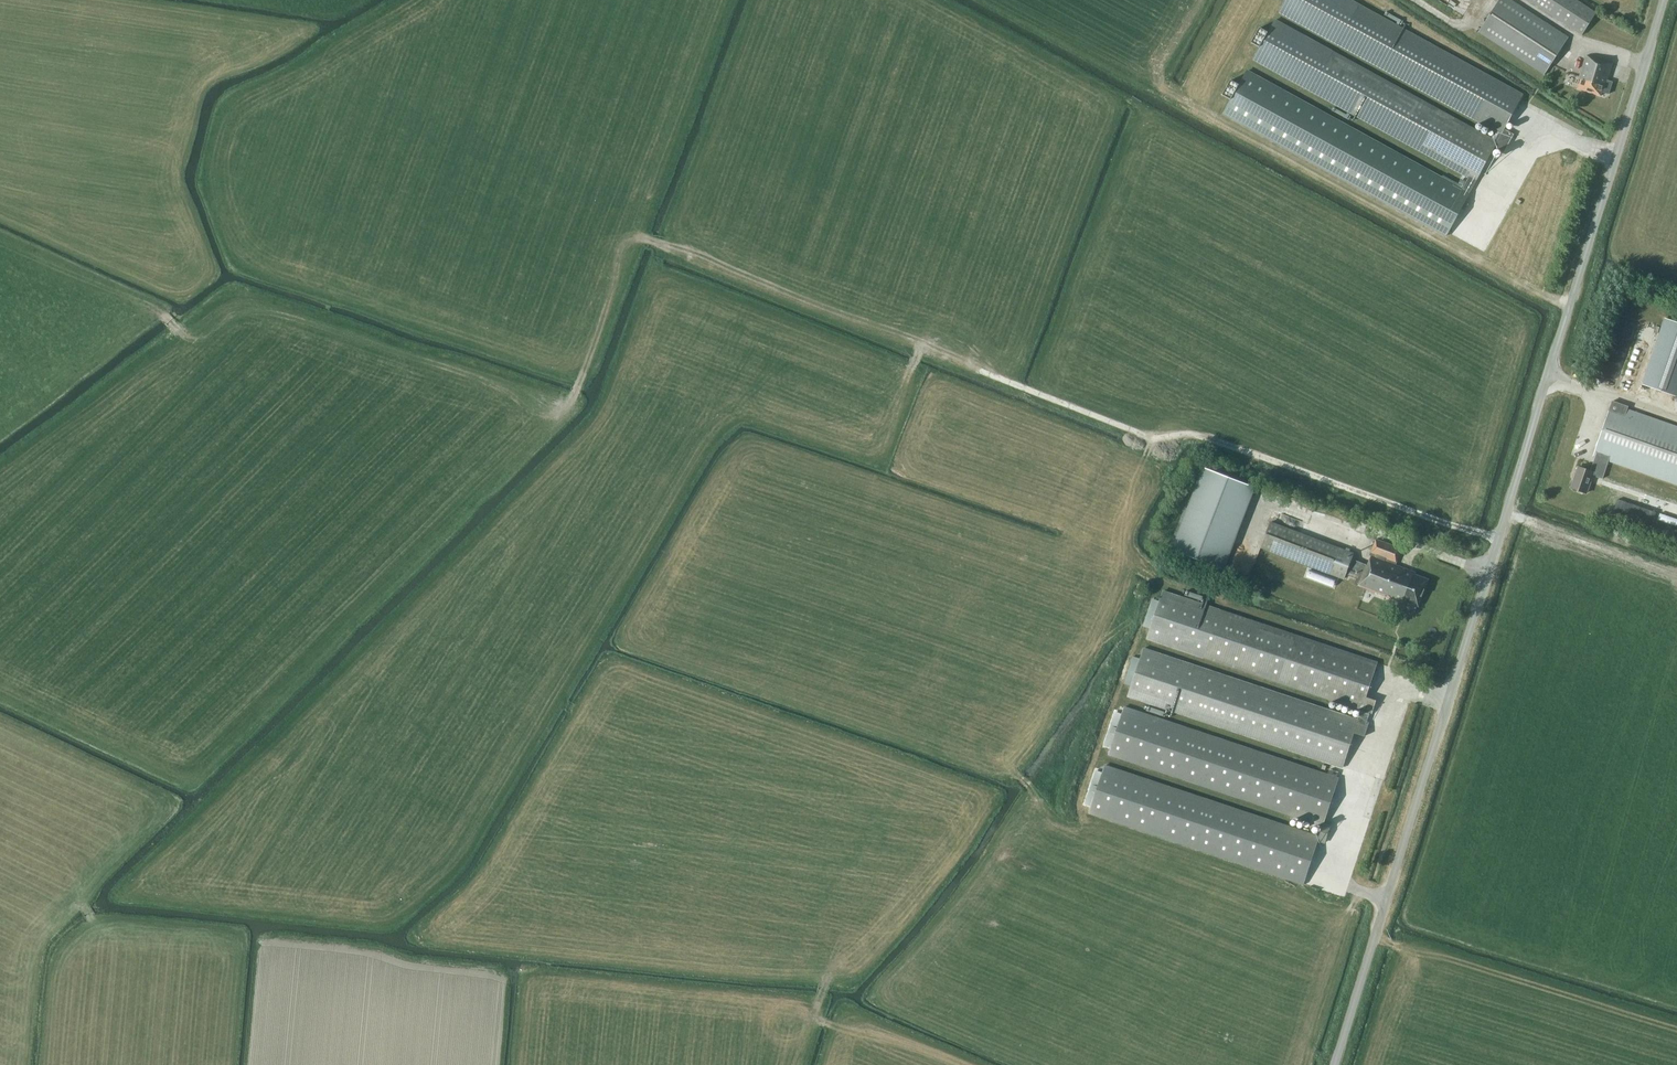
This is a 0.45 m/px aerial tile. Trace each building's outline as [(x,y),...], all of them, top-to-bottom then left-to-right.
[(1446,236),(1494,148),(1503,153),(1513,135),(1504,130),(1523,96),(1359,6),(1349,0),(1286,0),(1279,12),(1337,45),(1498,133),(1494,140),(1333,51),(1275,20),(1269,31),(1261,26),(1253,41),(1261,46),(1253,60),(1311,93),(1467,178),(1461,189),(1247,71),(1239,85),(1231,80),(1223,95),(1231,100),(1223,114),(1446,236)] [(1568,37),(1511,0),(1499,0),(1478,32),(1544,74),(1568,37)] [(1596,13),(1576,0),(1527,0),(1582,35),(1596,13)] [(1594,59),(1585,56),(1578,79),(1580,80),(1577,89),(1600,96),(1601,92),(1608,94),(1612,82),(1607,81),(1612,63),(1594,58),(1594,59)] [(1664,318),(1641,383),(1626,377),(1622,390),(1637,395),(1641,383),(1676,396),(1676,323),(1664,318)] [(1628,406),(1612,401),(1593,455),(1595,456),(1608,460),(1676,485),(1676,426),(1627,408),(1628,406)] [(1608,461),(1595,456),(1590,471),(1577,466),(1570,487),(1586,493),(1592,475),(1602,478),(1608,461)] [(1224,570),(1256,487),(1203,467),(1171,549),(1224,570)] [(1368,565),(1352,559),(1354,554),(1271,522),(1261,547),(1344,579),(1346,574),(1357,578),(1355,584),(1404,603),(1405,600),(1418,605),(1428,580),(1415,575),(1416,572),(1396,565),(1402,548),(1376,539),(1370,555),(1371,556),(1368,565)] [(1378,662),(1163,590),(1159,601),(1152,598),(1143,626),(1150,628),(1147,639),(1362,711),(1359,719),(1144,647),(1140,659),(1133,656),(1124,683),(1131,686),(1128,697),(1343,768),(1354,735),(1364,739),(1368,726),(1366,725),(1369,715),(1371,716),(1376,702),(1366,699),(1378,662)] [(1339,777),(1125,706),(1122,714),(1115,712),(1104,745),(1111,747),(1108,755),(1323,827),(1319,836),(1105,765),(1103,772),(1096,770),(1085,803),(1092,806),(1089,813),(1304,885),(1318,841),(1325,843),(1331,826),(1324,824),(1339,777)]
